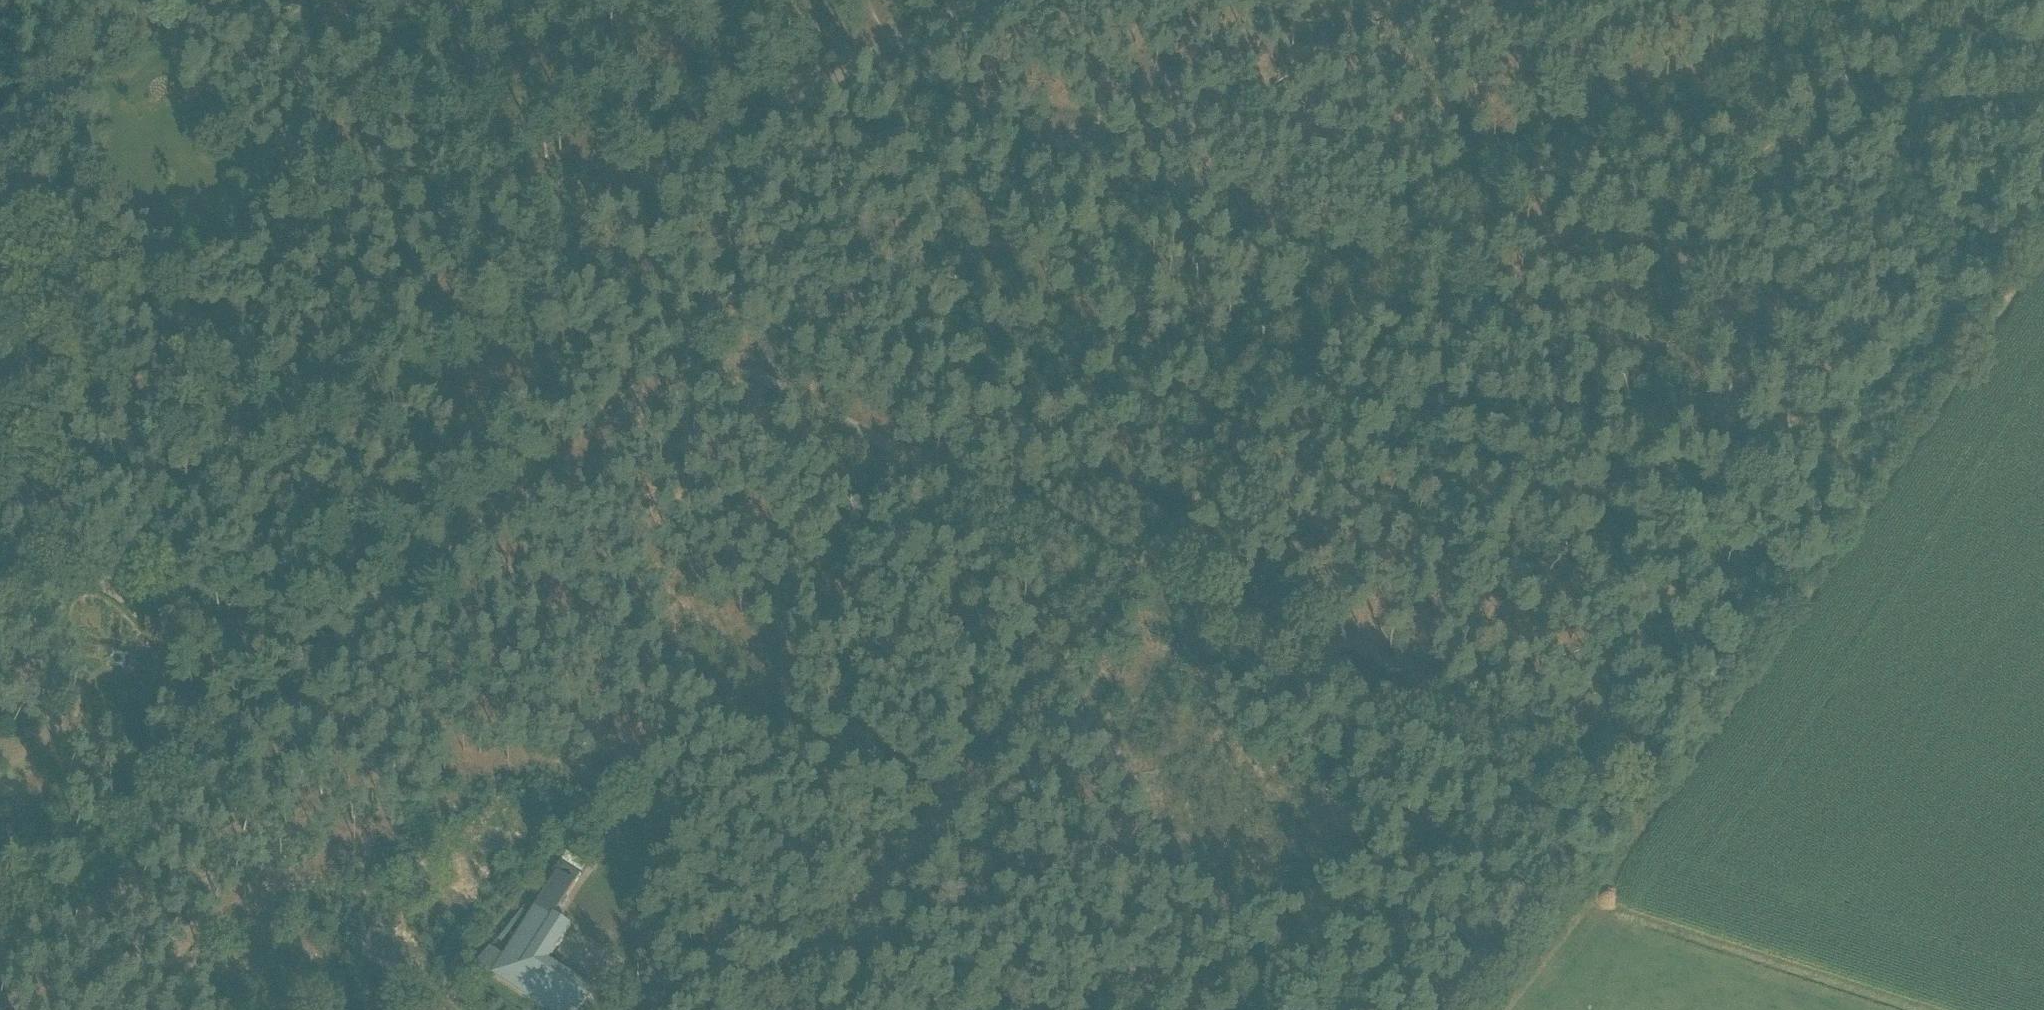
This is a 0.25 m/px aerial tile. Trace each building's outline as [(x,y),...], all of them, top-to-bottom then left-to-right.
[(536,909),(553,919),(554,918),(575,885),(559,874),(536,909)] [(536,909),(493,974),(548,1009),(580,1009),(581,1008),(583,1009),(594,992),(557,968),(554,954),(571,929),(554,918),(553,919),(536,909)]
